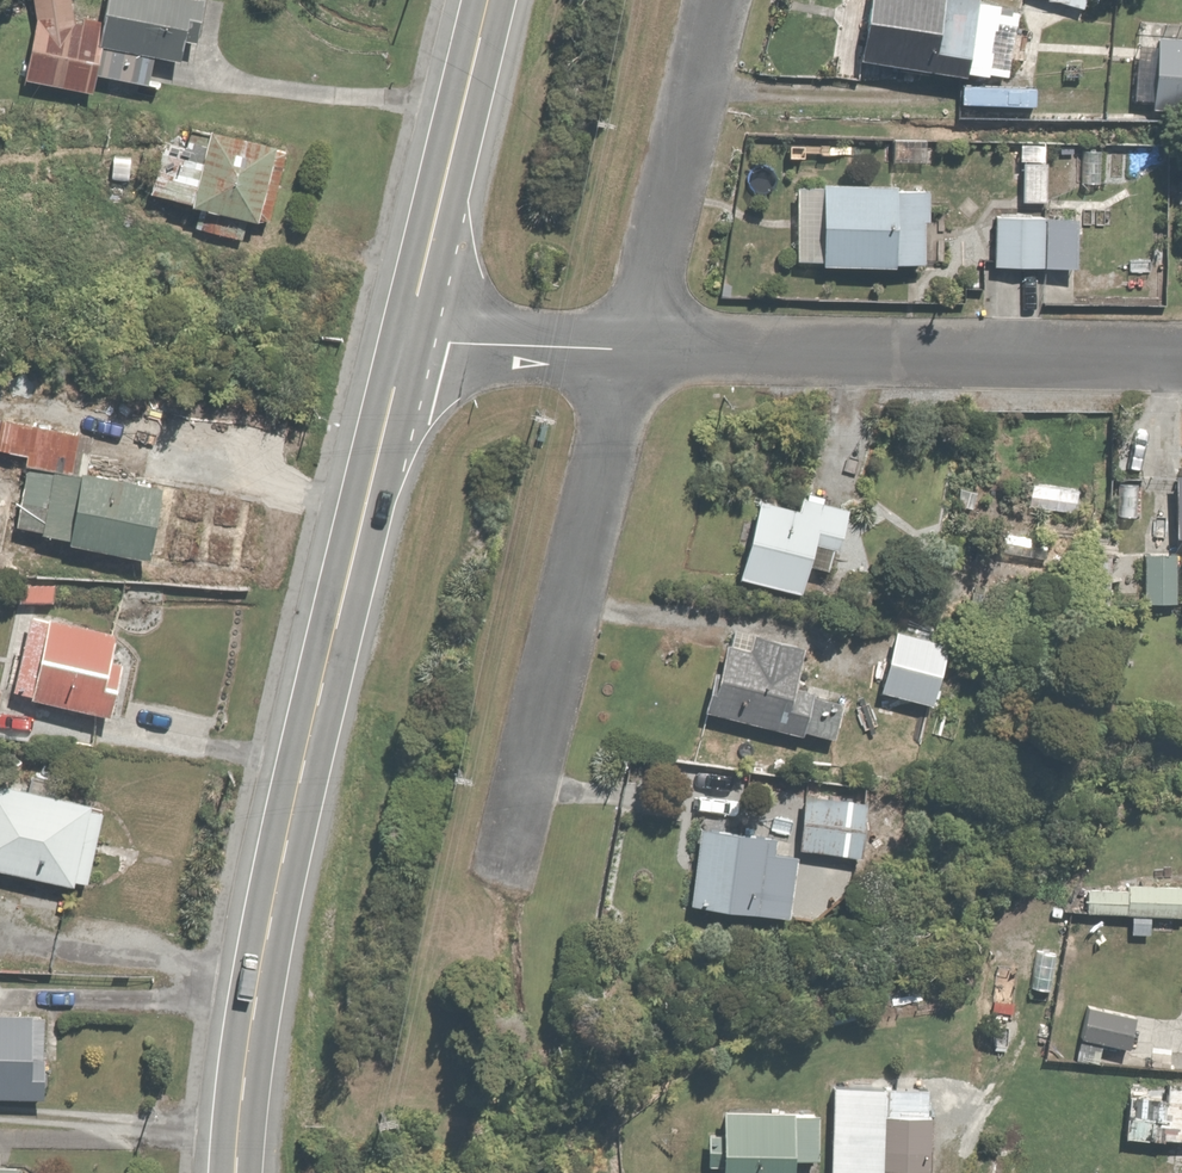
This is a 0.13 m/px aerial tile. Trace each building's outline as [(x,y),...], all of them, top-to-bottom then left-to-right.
[(102,77),(157,88),(163,57),(191,63),(204,0),(117,0),(114,13),(82,6),(81,0),(43,0),(45,15),(31,77),(99,92),(102,77)] [(866,65),(938,74),(939,63),(973,67),(979,0),(874,0),(866,65)] [(1161,38),(1158,117),(1181,117),(1181,38),(1161,38)] [(173,138),(159,191),(277,224),(298,149),(220,127),(214,150),(173,138)] [(1051,161),(1023,161),(1023,201),(1051,201),(1051,161)] [(804,185),(803,268),(930,270),(931,186),(804,185)] [(1082,215),(1000,212),(998,266),(1079,270),(1082,215)] [(33,457),(20,526),(79,537),(77,544),(155,559),(169,484),(95,470),(109,397),(12,378),(4,418),(0,417),(0,451),(33,457)] [(1082,487),(1037,482),(1034,507),(1079,512),(1082,487)] [(805,509),(768,498),(745,578),(808,596),(819,560),(842,566),(859,506),(810,491),(805,509)] [(1150,553),(1149,602),(1181,603),(1181,553),(1150,553)] [(68,583),(25,581),(24,600),(67,602),(68,583)] [(132,630),(36,611),(21,689),(38,692),(37,698),(90,708),(90,713),(122,719),(134,659),(127,658),(132,630)] [(965,642),(903,626),(886,693),(947,709),(965,642)] [(736,627),(716,709),(833,738),(844,695),(806,686),(816,647),(736,627)] [(89,887),(107,803),(0,780),(0,868),(89,887)] [(877,805),(815,795),(806,850),(868,860),(877,805)] [(788,839),(707,828),(697,904),(799,918),(808,855),(787,852),(788,839)] [(1141,1009),(1094,1001),(1088,1037),(1136,1045),(1141,1009)] [(53,1099),(56,1015),(0,1013),(0,1097),(53,1099)] [(1133,1138),(1181,1142),(1181,1082),(1174,1081),(1173,1095),(1137,1092),(1133,1138)] [(839,1083),(839,1172),(939,1172),(940,1116),(910,1116),(894,1116),(894,1083),(839,1083)] [(734,1105),(731,1172),(808,1172),(808,1161),(827,1162),(829,1108),(734,1105)] [(30,1165),(0,1165),(0,1172),(30,1172),(30,1165)]
